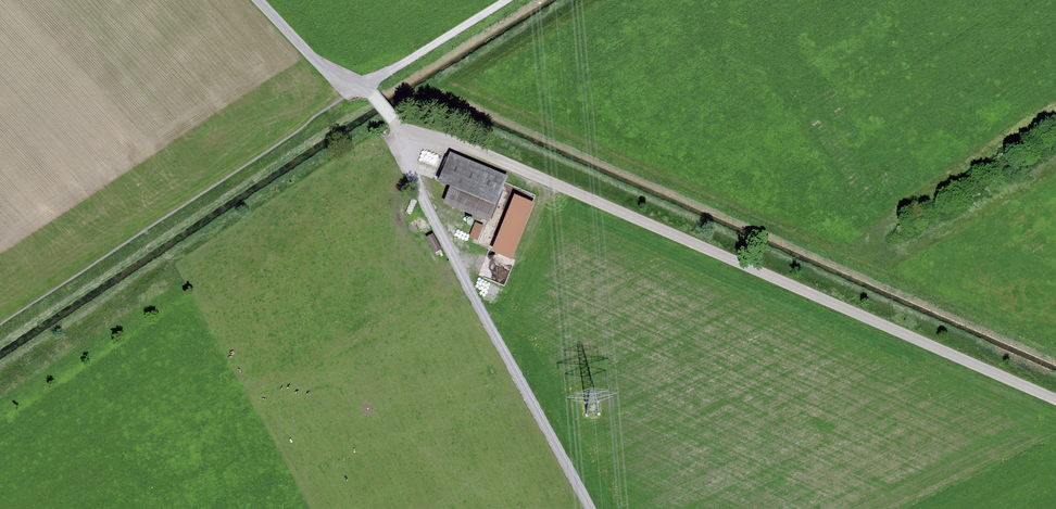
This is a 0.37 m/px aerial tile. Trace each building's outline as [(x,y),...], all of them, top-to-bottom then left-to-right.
[(506,180),(444,154),(433,182),(449,189),(442,206),(487,225),(506,180)] [(532,207),(508,198),(486,252),(509,262),(532,207)] [(434,232),(427,235),(435,251),(442,247),(434,232)]
